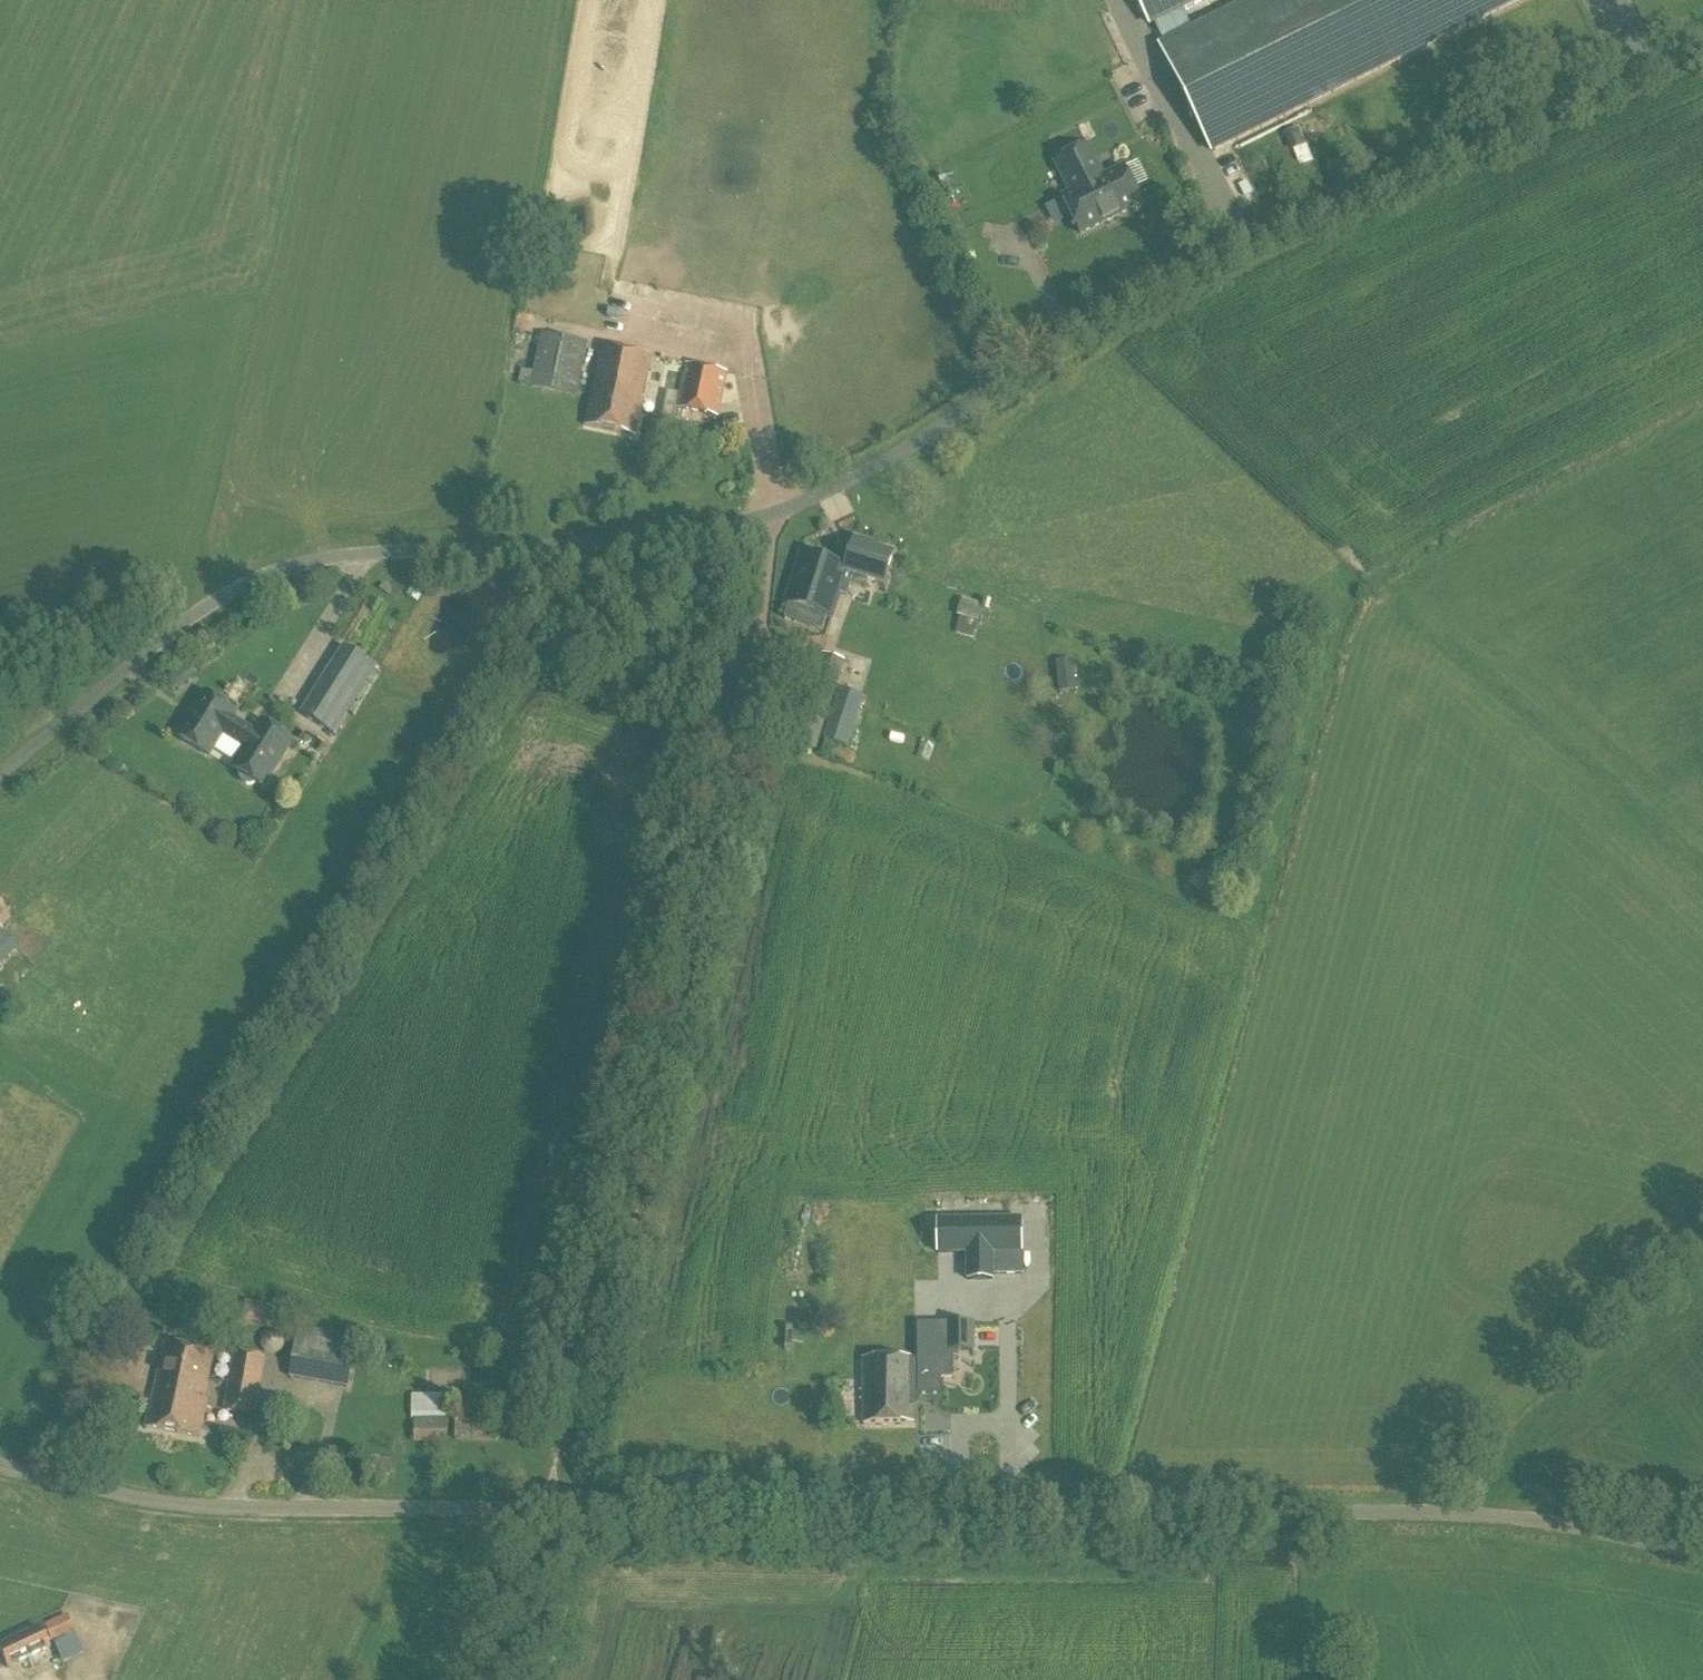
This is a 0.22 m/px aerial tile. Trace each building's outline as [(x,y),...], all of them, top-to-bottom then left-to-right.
[(1148,26),(1183,10),(1202,0),(1136,0),(1148,26)] [(1191,26),(1157,43),(1210,152),(1519,0),(1245,0),(1191,26)] [(1104,178),(1088,146),(1056,162),(1072,194),(1063,198),(1081,234),(1142,204),(1124,168),(1104,178)] [(578,397),(588,342),(541,332),(533,372),(521,370),(518,385),(578,397)] [(636,436),(652,357),(602,346),(585,426),(636,436)] [(717,416),(727,372),(687,364),(678,408),(717,416)] [(846,568),(835,564),(802,554),(786,602),(832,617),(840,592),(847,595),(853,575),(884,585),(894,554),(872,547),(873,544),(856,539),(846,568)] [(495,581),(485,598),(494,603),(504,585),(495,581)] [(974,638),(984,605),(962,599),(957,616),(960,617),(955,633),(974,638)] [(334,735),(377,666),(345,646),(302,715),(334,735)] [(838,686),(846,660),(822,652),(813,679),(810,678),(789,742),(818,751),(838,686)] [(1074,662),(1058,664),(1060,679),(1076,677),(1074,662)] [(157,665),(152,675),(171,686),(177,677),(157,665)] [(848,748),(865,696),(838,688),(822,739),(848,748)] [(235,741),(244,726),(233,718),(236,713),(205,693),(178,736),(209,755),(223,733),(235,741)] [(244,726),(235,741),(246,748),(234,768),(240,772),(239,774),(239,775),(240,777),(240,778),(241,779),(242,781),(243,782),(245,784),(247,785),(248,785),(252,786),(255,785),(256,785),(257,782),(265,787),(293,741),(262,721),(255,733),(244,726)] [(938,1221),(938,1253),(968,1253),(968,1280),(993,1280),(993,1275),(1023,1275),(1022,1220),(938,1221)] [(915,1299),(915,1332),(940,1332),(940,1299),(915,1299)] [(252,1323),(278,1326),(280,1308),(254,1305),(252,1323)] [(864,1359),(864,1423),(913,1422),(913,1395),(942,1395),(942,1378),(953,1378),(953,1351),(972,1351),(972,1324),(941,1324),(941,1352),(919,1352),(919,1364),(913,1364),(913,1359),(864,1359)] [(347,1387),(354,1353),(357,1337),(301,1327),(298,1343),(291,1377),(347,1387)] [(215,1353),(166,1342),(147,1426),(200,1438),(210,1394),(206,1393),(215,1353)] [(255,1415),(265,1358),(234,1352),(225,1410),(255,1415)] [(446,1440),(445,1395),(429,1395),(429,1398),(411,1398),(412,1419),(416,1419),(416,1441),(446,1440)] [(455,1440),(496,1439),(496,1418),(455,1419),(455,1440)] [(585,1450),(586,1449),(587,1444),(587,1443),(580,1442),(578,1448),(579,1448),(585,1450)] [(50,1643),(73,1632),(67,1613),(42,1625),(50,1643)] [(48,1647),(38,1627),(0,1645),(0,1651),(7,1666),(48,1647)]
